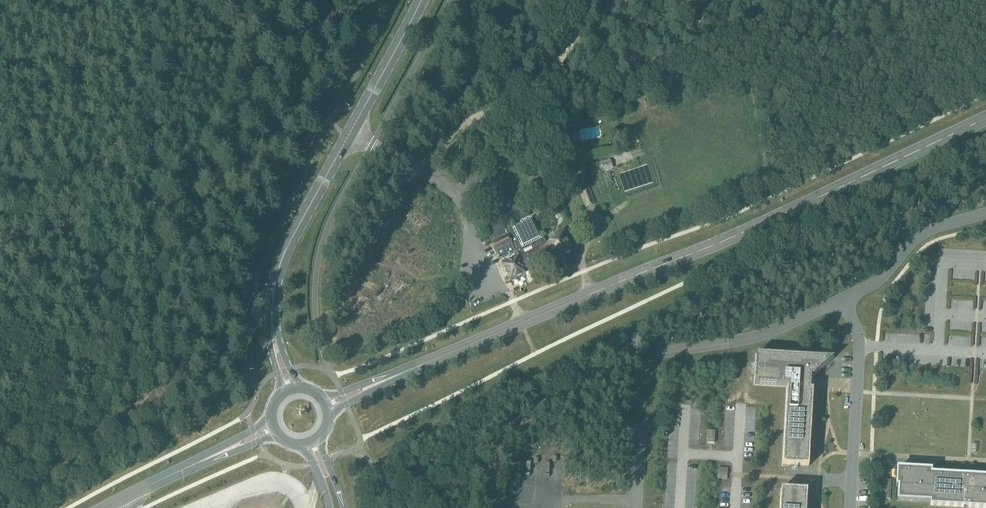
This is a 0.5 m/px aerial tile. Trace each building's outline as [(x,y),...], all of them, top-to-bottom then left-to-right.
[(569,149),(566,134),(557,136),(560,151),(569,149)] [(610,159),(601,163),(604,172),(613,168),(610,159)] [(587,208),(595,204),(589,188),(581,190),(587,208)] [(567,229),(559,233),(552,236),(555,240),(548,244),(548,245),(547,245),(543,239),(542,239),(532,218),(505,231),(504,228),(489,235),(500,259),(499,259),(502,265),(510,280),(525,273),(524,270),(554,256),(555,258),(571,251),(569,245),(573,243),(567,229)] [(755,383),(789,385),(788,388),(783,464),(809,466),(814,390),(811,389),(812,376),(814,376),(834,359),(834,358),(757,354),(755,383)] [(965,476),(941,474),(936,473),(936,474),(931,474),(932,470),(909,469),(909,468),(904,468),(904,469),(899,468),(898,474),(898,483),(898,485),(900,485),(899,499),(931,501),(931,505),(964,507),(985,507),(985,477),(965,476)] [(808,490),(782,488),(781,507),(807,507),(808,490)]
